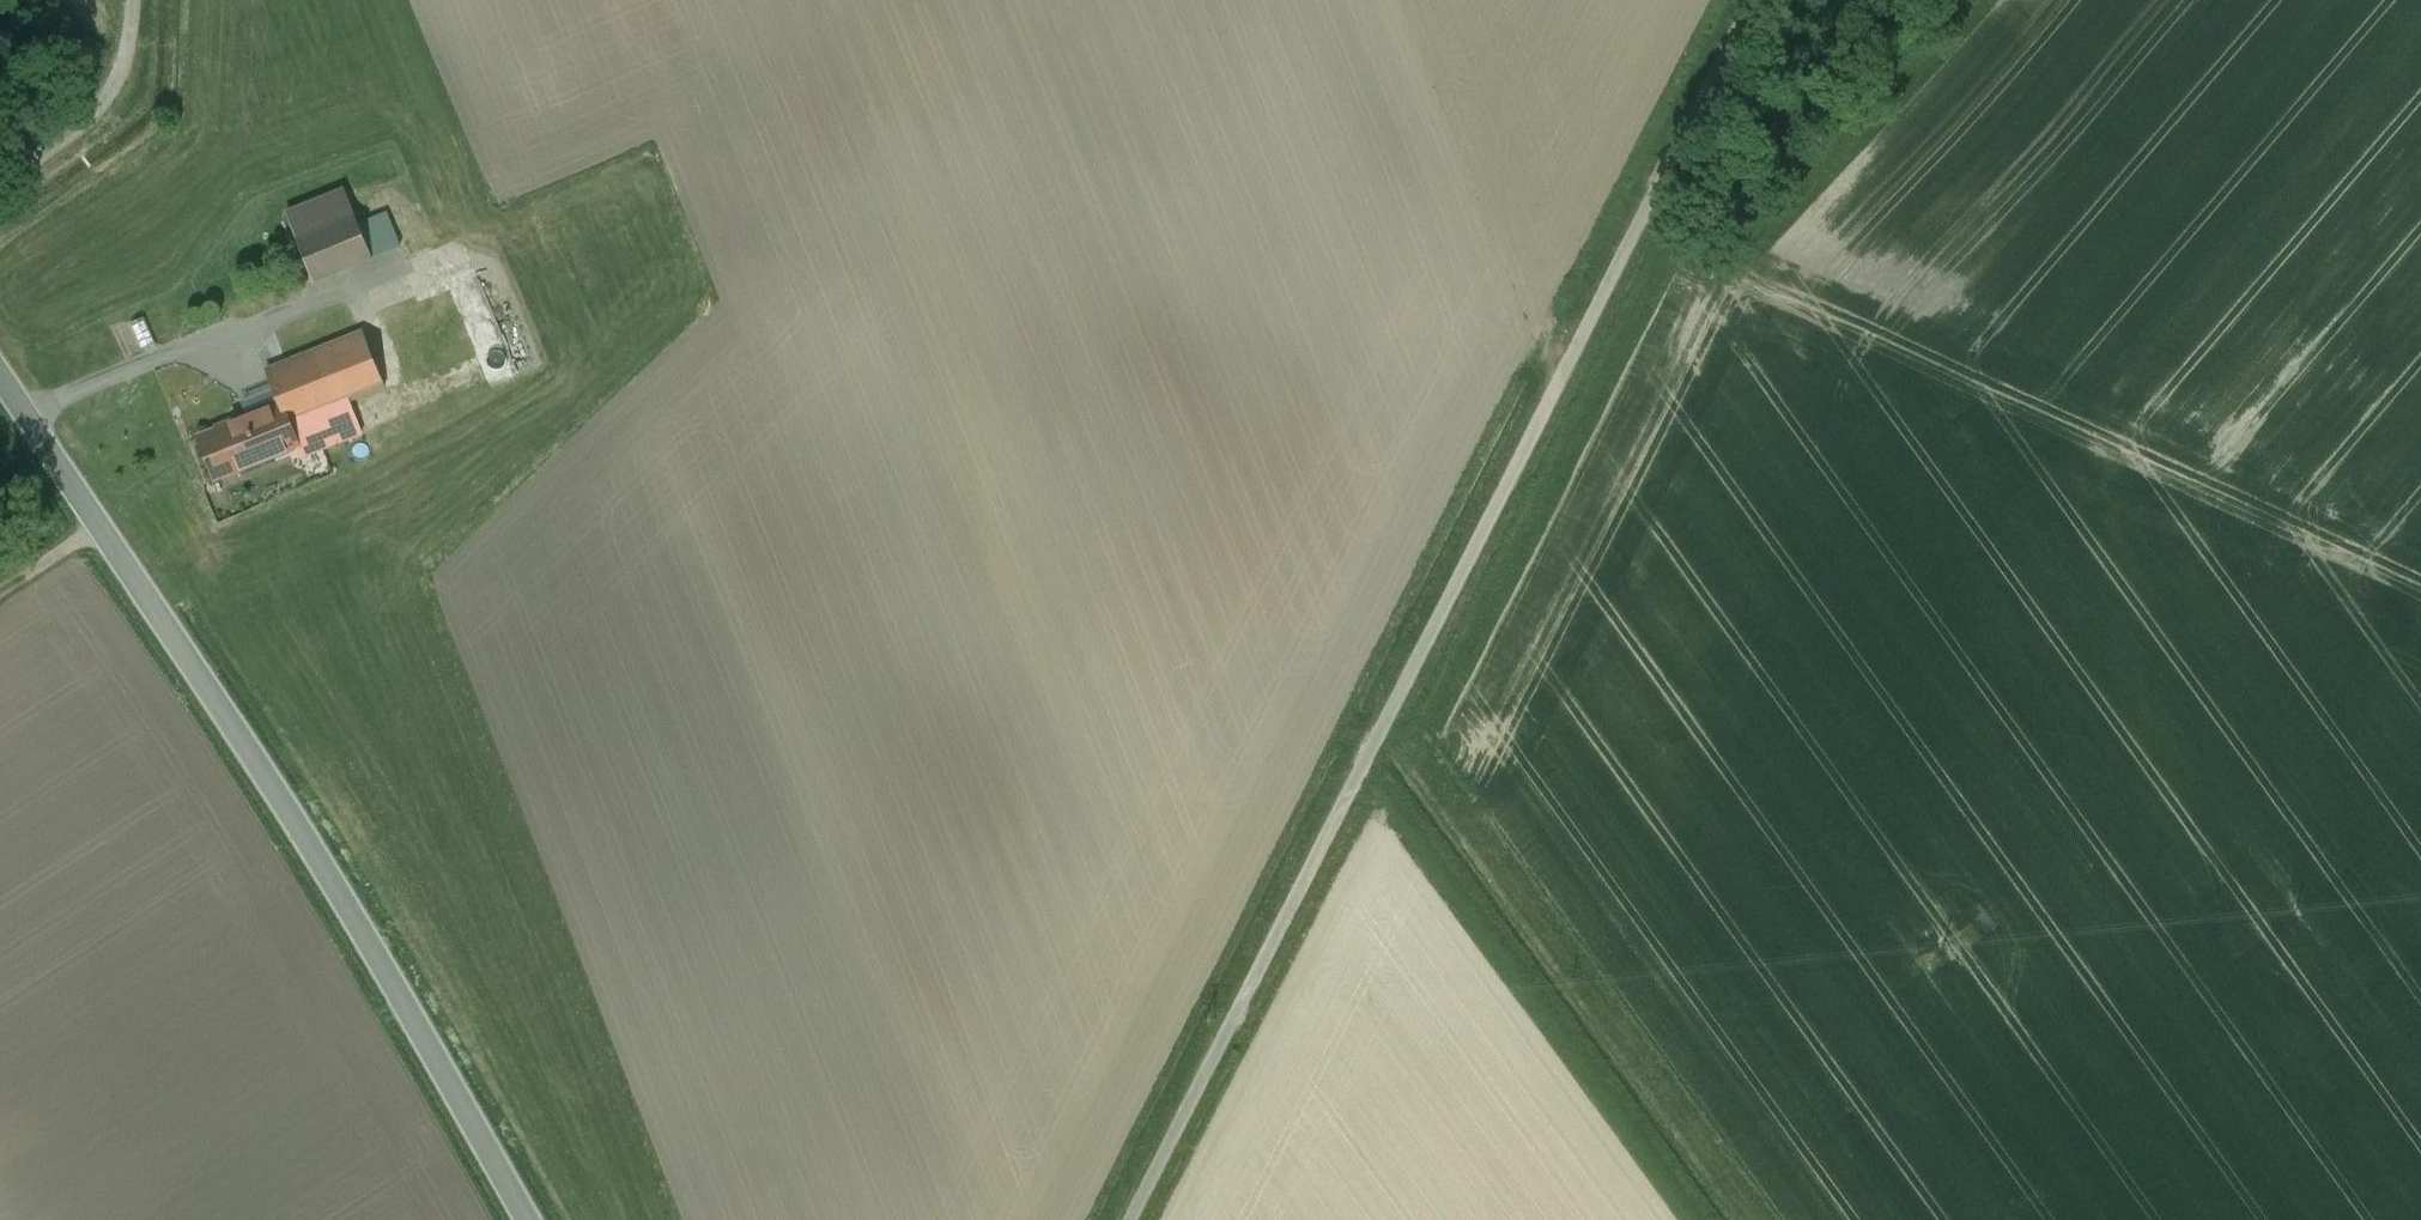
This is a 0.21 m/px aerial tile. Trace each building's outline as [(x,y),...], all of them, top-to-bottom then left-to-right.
[(345,190),(287,214),(296,237),(355,214),(345,190)] [(355,214),(296,237),(301,249),(304,257),(314,282),(373,258),(361,229),(355,214)] [(389,218),(361,229),(373,258),(400,247),(389,218)] [(314,282),(304,257),(294,261),(304,286),(314,282)] [(362,332),(267,370),(281,406),(289,425),(385,388),(362,332)] [(385,388),(289,425),(297,446),(301,457),(353,436),(397,418),(385,388)] [(247,417),(228,425),(223,423),(217,425),(217,424),(215,425),(217,429),(199,437),(215,478),(217,477),(217,476),(239,467),(240,469),(297,446),(289,425),(281,406),(248,419),(247,417)]
